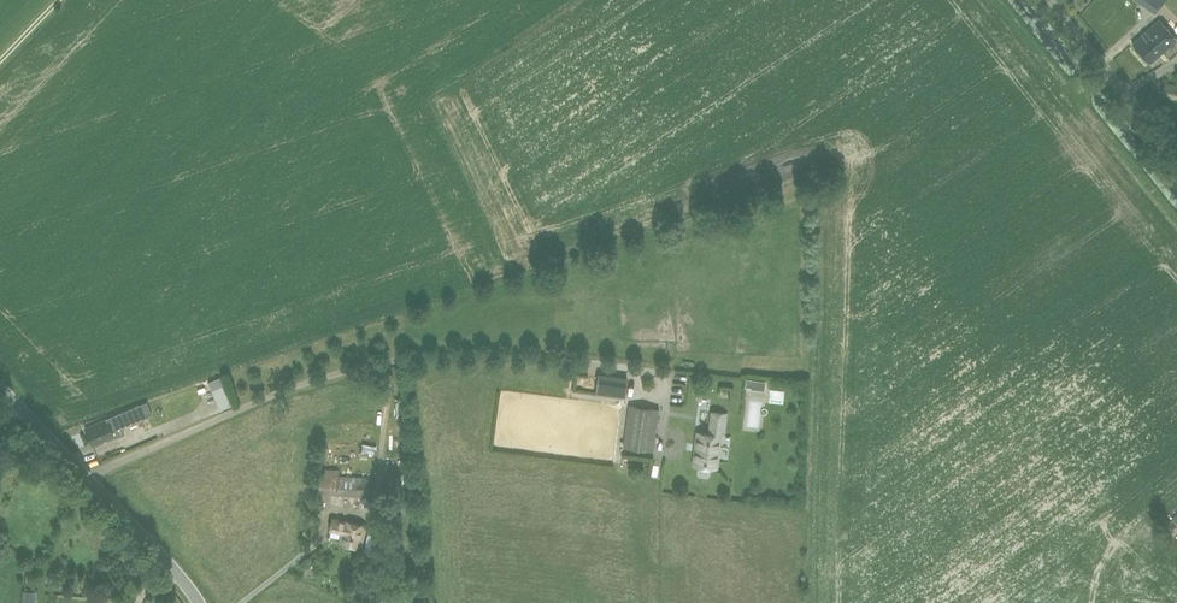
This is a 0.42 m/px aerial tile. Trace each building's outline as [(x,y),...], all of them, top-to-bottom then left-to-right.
[(1153,12),(1162,0),(1136,0),(1153,12)] [(1176,23),(1176,0),(1174,0),(1164,10),(1176,23)] [(1160,19),(1132,42),(1149,63),(1176,39),(1160,19)] [(1165,83),(1162,95),(1176,98),(1176,86),(1165,83)] [(625,397),(627,380),(612,378),(610,395),(625,397)] [(717,395),(725,398),(727,389),(719,387),(717,395)] [(85,427),(93,446),(115,437),(112,429),(147,413),(143,403),(108,418),(85,427)] [(659,409),(629,405),(624,446),(654,450),(659,409)] [(721,436),(723,436),(726,413),(712,411),(709,433),(698,431),(693,464),(700,465),(700,468),(709,469),(710,466),(717,467),(721,436)] [(359,443),(359,451),(372,452),(373,443),(359,443)] [(373,477),(319,474),(318,494),(372,497),(373,477)] [(375,511),(371,526),(385,530),(389,514),(375,511)] [(347,521),(333,518),(331,530),(342,533),(340,543),(362,548),(367,524),(347,520),(347,521)] [(370,529),(365,551),(377,554),(382,532),(370,529)] [(37,594),(24,592),(22,602),(36,602),(37,594)]
